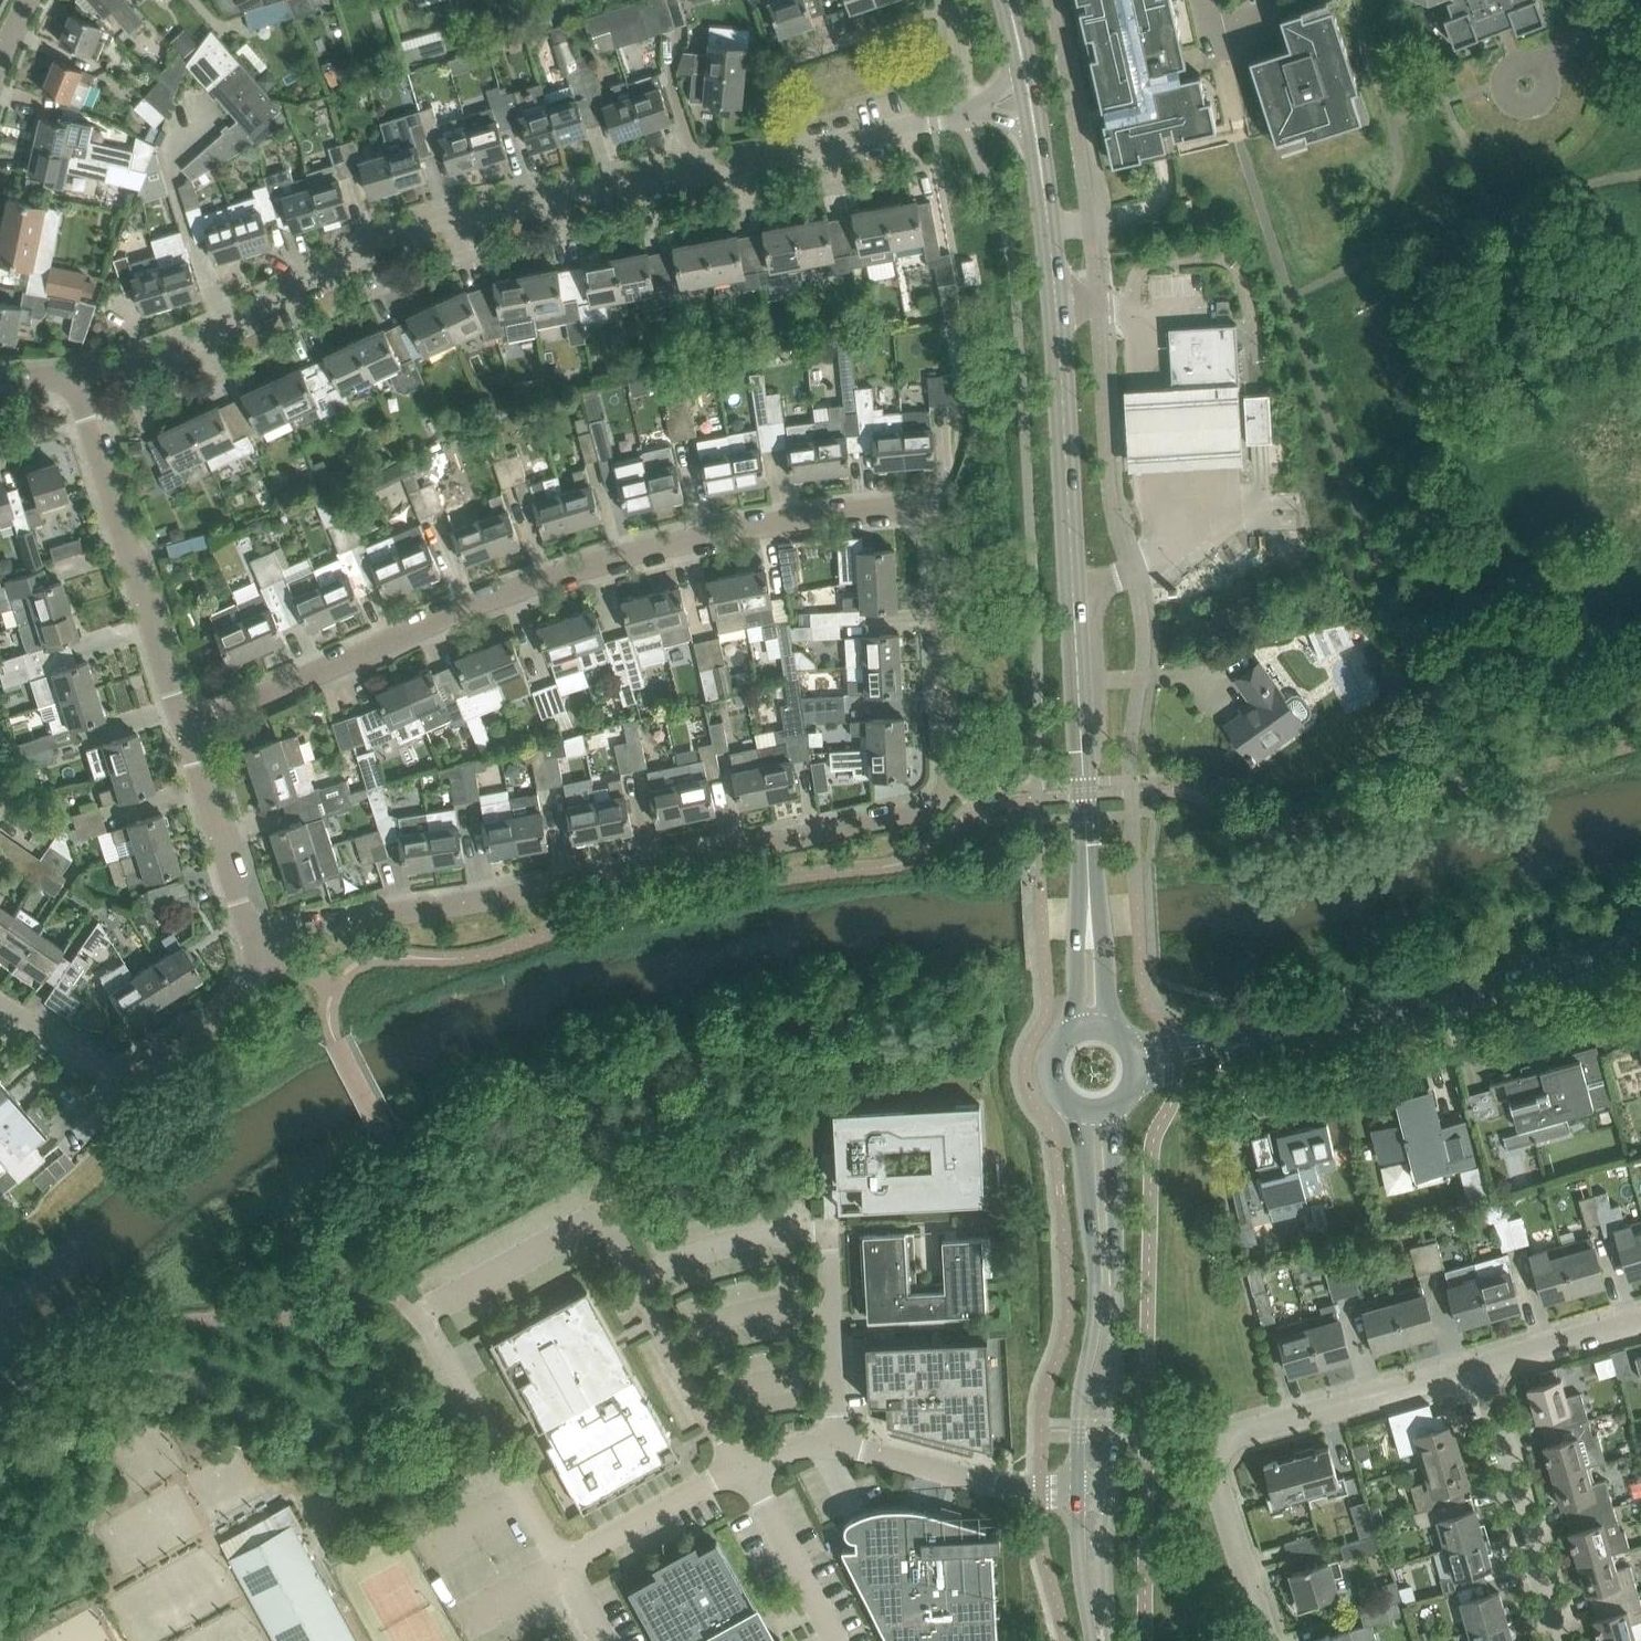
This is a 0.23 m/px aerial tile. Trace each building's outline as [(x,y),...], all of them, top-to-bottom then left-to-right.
[(100,17),(114,33),(116,34),(127,25),(134,33),(146,23),(125,0),(93,0),(104,13),(100,17)] [(241,9),(252,4),(250,0),(237,0),(241,9)] [(244,10),(250,30),(292,17),(287,0),(279,0),(265,4),(244,10)] [(296,18),(317,8),(314,0),(288,0),(296,18)] [(616,47),(662,32),(652,0),(641,0),(587,17),(593,36),(610,31),(616,47)] [(662,32),(675,28),(667,4),(666,0),(652,0),(662,32)] [(675,28),(688,24),(680,0),(666,0),(667,4),(675,28)] [(769,2),(780,35),(814,24),(806,0),(775,0),(769,2)] [(851,11),(879,2),(878,0),(848,0),(851,11)] [(1104,120),(1103,121),(1111,159),(1166,146),(1164,137),(1173,135),(1173,137),(1212,128),(1211,127),(1268,115),(1278,147),(1366,118),(1356,90),(1359,89),(1332,8),(1331,8),(1330,3),(1302,12),(1302,11),(1281,18),(1290,47),(1250,60),(1227,67),(1187,76),(1184,64),(1186,63),(1171,0),(1077,0),(1104,120)] [(1464,42),(1515,22),(1518,31),(1546,20),(1538,0),(1448,0),(1464,42)] [(61,43),(82,51),(97,57),(104,41),(110,43),(114,33),(100,17),(94,22),(73,14),(61,43)] [(683,51),(678,70),(693,71),(744,76),(747,48),(749,28),(711,24),(710,44),(709,53),(683,51)] [(566,25),(553,29),(557,42),(570,38),(566,25)] [(184,28),(170,41),(184,56),(198,44),(184,28)] [(254,142),(252,136),(280,110),(281,109),(256,79),(247,70),(233,54),(211,30),(187,63),(210,89),(210,88),(237,119),(182,168),(191,179),(254,142)] [(408,39),(415,58),(446,47),(440,31),(429,35),(431,40),(420,44),(417,36),(408,39)] [(246,43),(233,54),(247,70),(256,79),(267,69),(269,67),(246,43)] [(160,78),(176,91),(187,63),(179,54),(157,75),(160,78)] [(604,100),(598,79),(594,70),(592,63),(590,64),(587,57),(577,60),(579,69),(591,104),(604,100)] [(43,90),(63,98),(82,106),(94,75),(82,70),(76,67),(55,59),(43,90)] [(331,86),(338,83),(330,69),(324,72),(331,86)] [(571,85),(545,94),(560,141),(587,133),(579,108),(591,104),(579,69),(567,72),(571,85)] [(693,71),(693,77),(690,99),(721,102),(720,112),(740,114),(744,76),(693,71)] [(626,80),(631,96),(632,95),(643,130),(671,121),(660,87),(663,86),(659,73),(627,84),(626,80)] [(160,78),(143,97),(166,116),(176,91),(160,78)] [(605,104),(609,118),(616,139),(643,130),(632,95),(631,96),(626,80),(611,85),(616,100),(605,104)] [(492,108),(465,116),(479,163),(507,154),(499,130),(511,126),(501,95),(502,95),(499,86),(486,90),(489,99),(492,108)] [(502,95),(501,95),(511,126),(524,123),(533,150),(560,141),(545,94),(518,102),(515,91),(502,95)] [(166,116),(143,97),(134,107),(152,124),(145,139),(155,144),(159,130),(159,128),(156,125),(164,116),(166,117),(166,116)] [(419,111),(423,121),(432,153),(445,149),(452,171),(479,163),(465,116),(438,124),(433,107),(419,111)] [(280,110),(252,136),(254,142),(256,148),(279,128),(277,126),(286,117),(280,110)] [(41,118),(35,145),(85,156),(110,163),(114,146),(88,140),(91,124),(83,122),(61,117),(60,122),(41,118)] [(389,152),(388,153),(399,187),(427,179),(420,157),(432,153),(423,121),(410,125),(411,129),(384,137),(389,152)] [(159,130),(155,144),(157,145),(159,146),(166,133),(159,130)] [(155,144),(145,139),(137,136),(130,167),(146,171),(153,154),(157,145),(155,144)] [(356,140),(342,144),(352,175),(364,172),(372,196),(399,187),(388,153),(362,161),(356,140)] [(334,163),(307,172),(322,221),(349,213),(339,179),(352,175),(342,144),(329,148),(334,163)] [(35,145),(29,172),(48,177),(46,182),(63,185),(66,170),(106,180),(110,163),(85,156),(35,145)] [(155,155),(153,154),(146,171),(149,172),(143,185),(163,178),(155,155)] [(267,186),(277,216),(289,212),(295,230),(322,221),(307,172),(306,172),(307,176),(293,181),(289,168),(264,176),(267,186)] [(28,177),(25,189),(39,192),(41,179),(28,177)] [(230,207),(230,208),(233,219),(244,253),(271,245),(264,221),(277,216),(267,186),(254,190),(256,197),(229,204),(230,207)] [(25,192),(23,202),(32,204),(34,204),(36,194),(25,192)] [(19,264),(32,267),(45,206),(34,204),(32,204),(23,202),(10,199),(0,248),(0,260),(19,264)] [(916,201),(886,207),(893,246),(923,240),(928,267),(935,265),(945,319),(962,316),(950,252),(941,254),(931,201),(929,201),(931,211),(918,213),(916,201)] [(200,206),(187,210),(196,242),(209,238),(217,262),(244,253),(233,219),(230,208),(203,216),(200,206)] [(856,223),(843,226),(848,255),(851,269),(895,259),(893,246),(886,207),(854,213),(856,223)] [(827,218),(796,224),(803,264),(820,260),(822,275),(850,270),(848,255),(843,226),(828,228),(827,218)] [(766,240),(753,243),(758,271),(772,268),(772,269),(803,264),(796,224),(764,230),(766,240)] [(152,240),(157,254),(172,303),(199,295),(189,261),(191,261),(182,231),(152,240)] [(737,235),(706,241),(714,280),(732,277),(734,291),(760,287),(757,271),(758,271),(753,243),(739,245),(737,235)] [(676,257),(663,260),(669,288),(682,285),(682,286),(714,280),(706,241),(674,247),(676,257)] [(647,252),(616,258),(624,297),(642,294),(644,308),(671,303),(668,288),(669,288),(663,260),(649,262),(647,252)] [(114,260),(118,270),(124,291),(137,287),(144,311),(172,303),(157,254),(130,263),(128,256),(114,260)] [(587,274),(573,277),(582,322),(607,317),(604,301),(624,297),(616,258),(585,264),(587,274)] [(973,259),(962,261),(966,283),(977,281),(973,259)] [(79,296),(80,295),(92,297),(94,282),(83,279),(84,273),(53,267),(48,290),(79,296)] [(558,269),(527,275),(534,314),(536,326),(565,320),(581,317),(582,322),(573,277),(560,279),(558,269)] [(534,314),(527,275),(495,281),(497,291),(484,295),(498,336),(509,333),(510,342),(538,336),(536,326),(534,314)] [(466,290),(437,304),(454,340),(481,327),(487,340),(498,336),(484,295),(471,300),(466,290)] [(50,295),(47,312),(74,317),(70,337),(84,340),(96,304),(87,302),(77,300),(50,295)] [(1217,300),(1218,313),(1230,312),(1229,300),(1217,300)] [(34,308),(0,302),(0,339),(15,342),(19,321),(31,323),(34,308)] [(413,326),(401,332),(413,358),(426,352),(426,353),(454,340),(437,304),(409,317),(413,326)] [(1239,384),(1235,325),(1170,329),(1173,388),(1172,388),(1172,391),(1240,387),(1240,384),(1239,384)] [(384,329),(355,342),(372,378),(388,371),(396,389),(406,392),(424,383),(412,358),(413,358),(401,332),(388,338),(384,329)] [(744,341),(745,351),(755,350),(754,340),(744,341)] [(331,365),(318,371),(337,411),(350,405),(344,391),(372,378),(355,342),(326,355),(331,365)] [(830,420),(814,422),(821,475),(851,471),(844,419),(847,419),(846,413),(857,411),(855,387),(854,372),(851,342),(837,343),(843,404),(828,406),(830,420)] [(689,350),(681,352),(683,359),(690,358),(689,350)] [(558,366),(544,369),(548,388),(562,385),(558,366)] [(301,367),(272,381),(289,417),(315,405),(321,418),(337,411),(318,371),(305,377),(301,367)] [(762,371),(750,373),(757,425),(770,423),(766,394),(762,371)] [(972,373),(928,376),(930,405),(975,401),(972,373)] [(1157,383),(1128,384),(1133,465),(1163,463),(1248,458),(1244,377),(1157,383)] [(529,380),(515,382),(517,391),(530,389),(529,380)] [(684,380),(672,383),(683,438),(697,435),(684,380)] [(248,403),(235,409),(247,436),(260,430),(260,431),(289,417),(272,381),(244,394),(248,403)] [(767,383),(768,390),(776,389),(775,381),(767,383)] [(667,411),(666,411),(672,441),(683,438),(672,383),(661,385),(667,411)] [(857,411),(859,432),(874,431),(873,414),(884,414),(883,407),(874,407),(872,386),(855,387),(857,411)] [(778,392),(766,394),(770,423),(782,421),(778,392)] [(1270,393),(1253,394),(1244,395),(1247,442),(1256,442),(1272,441),(1270,393)] [(218,406),(189,419),(207,455),(213,469),(254,450),(247,436),(235,409),(223,415),(218,406)] [(930,410),(902,412),(903,429),(906,466),(935,464),(932,427),(931,427),(930,410)] [(874,432),(875,446),(877,468),(906,466),(903,429),(902,412),(884,414),(873,414),(874,431),(874,432)] [(575,419),(578,431),(590,428),(587,416),(575,419)] [(600,417),(588,421),(590,428),(589,428),(590,431),(598,459),(606,489),(620,485),(614,459),(603,417),(600,417)] [(189,464),(207,455),(189,419),(161,432),(165,442),(153,447),(150,440),(149,441),(164,474),(160,476),(167,492),(186,484),(192,469),(189,464)] [(786,426),(790,456),(793,478),(821,475),(814,422),(786,426)] [(767,482),(757,430),(728,435),(731,452),(738,488),(767,482)] [(590,431),(579,434),(587,462),(598,459),(590,431)] [(129,445),(131,455),(144,453),(142,443),(129,445)] [(671,446),(642,453),(654,505),(683,498),(671,446)] [(500,447),(492,450),(503,487),(514,484),(505,456),(503,457),(500,447)] [(507,456),(505,456),(514,484),(526,481),(516,447),(505,451),(507,456)] [(731,452),(703,457),(709,493),(738,488),(731,452)] [(642,453),(614,459),(620,485),(622,490),(627,512),(654,505),(642,453)] [(323,460),(314,464),(324,484),(332,480),(323,460)] [(27,472),(33,494),(37,506),(24,510),(28,526),(42,522),(38,508),(67,499),(55,462),(24,472),(25,473),(27,472)] [(558,476),(557,476),(573,527),(601,519),(586,467),(571,472),(576,488),(563,492),(558,476)] [(413,473),(403,477),(419,519),(431,514),(420,487),(419,488),(413,473)] [(530,484),(539,514),(546,535),(573,527),(557,476),(530,484)] [(14,523),(0,480),(0,527),(14,523)] [(433,482),(420,487),(431,514),(444,509),(433,482)] [(285,491),(275,495),(282,511),(293,506),(285,491)] [(494,513),(479,519),(492,554),(520,544),(502,493),(488,498),(494,513)] [(343,519),(340,521),(361,569),(374,563),(387,596),(414,585),(400,551),(399,551),(392,535),(366,546),(364,541),(346,501),(337,505),(343,519)] [(448,513),(458,543),(466,564),(492,554),(479,519),(466,524),(460,509),(448,513)] [(252,521),(250,525),(252,530),(257,532),(261,530),(263,525),(261,520),(256,519),(252,521)] [(336,559),(315,568),(336,618),(363,606),(349,574),(361,569),(340,521),(328,526),(339,551),(337,552),(339,558),(336,559)] [(400,551),(414,585),(441,573),(420,524),(393,536),(400,551)] [(182,527),(171,530),(174,541),(185,538),(182,527)] [(15,534),(26,569),(42,564),(31,529),(15,534)] [(208,534),(189,539),(168,545),(171,557),(211,545),(208,534)] [(859,582),(897,579),(895,549),(864,551),(863,537),(838,538),(840,582),(859,581),(859,582)] [(79,538),(49,548),(53,561),(83,551),(79,538)] [(282,547),(262,555),(274,581),(283,602),(295,597),(310,630),(336,618),(315,568),(314,569),(309,557),(290,565),(282,547)] [(262,555),(251,560),(262,586),(274,581),(262,555)] [(13,570),(9,556),(0,559),(0,574),(13,570)] [(781,564),(785,586),(786,593),(799,591),(794,562),(781,564)] [(737,573),(746,626),(762,623),(762,625),(763,625),(765,638),(778,636),(786,682),(799,679),(793,640),(791,629),(790,627),(790,624),(777,625),(765,567),(737,573)] [(13,608),(18,625),(69,609),(61,581),(41,587),(36,571),(4,581),(5,585),(1,587),(1,586),(0,586),(0,612),(13,608)] [(737,573),(708,579),(719,633),(732,630),(732,629),(746,626),(737,573)] [(897,579),(859,582),(860,596),(843,597),(844,611),(898,608),(897,579)] [(679,585),(651,593),(664,645),(665,645),(679,642),(693,638),(679,585)] [(264,591),(236,603),(258,653),(286,641),(264,591)] [(632,633),(617,637),(618,638),(624,660),(638,657),(640,666),(641,666),(669,659),(665,645),(664,645),(651,593),(623,600),(629,621),(632,633)] [(236,603),(223,609),(211,614),(232,664),(258,653),(236,603)] [(595,608),(567,617),(579,653),(584,669),(598,664),(610,661),(611,664),(612,663),(617,680),(628,677),(624,660),(618,638),(605,642),(595,608)] [(49,660),(45,647),(78,637),(69,609),(18,625),(26,652),(0,661),(0,675),(49,660)] [(839,611),(811,613),(798,614),(799,625),(811,625),(811,626),(812,627),(840,625),(839,611)] [(539,626),(546,647),(556,679),(570,674),(584,669),(579,653),(567,617),(539,626)] [(841,637),(840,625),(812,627),(791,629),(793,640),(812,639),(841,637)] [(1332,626),(1306,632),(1311,643),(1334,632),(1332,626)] [(848,667),(864,666),(901,663),(900,634),(846,637),(848,667)] [(511,636),(483,647),(497,682),(499,682),(512,677),(518,692),(531,687),(511,636)] [(720,637),(706,640),(712,668),(716,688),(719,699),(747,692),(745,683),(732,686),(727,664),(726,665),(720,637)] [(693,643),(699,671),(712,668),(706,640),(693,643)] [(507,702),(499,682),(497,682),(483,647),(457,657),(470,691),(458,696),(460,703),(467,721),(481,751),(485,749),(490,739),(479,713),(507,702)] [(0,675),(0,679),(3,688),(28,680),(37,708),(39,708),(50,704),(95,690),(86,661),(53,672),(49,660),(0,675)] [(901,663),(864,666),(865,681),(848,682),(849,695),(903,692),(901,663)] [(1237,680),(1255,705),(1227,725),(1233,733),(1233,737),(1240,747),(1243,748),(1253,761),(1303,725),(1301,722),(1309,717),(1311,712),(1311,707),(1303,696),(1299,694),(1293,694),(1285,699),(1260,664),(1237,680)] [(431,668),(404,680),(426,731),(453,719),(456,726),(467,721),(460,703),(458,696),(446,702),(431,668)] [(784,728),(756,733),(759,749),(769,801),(798,794),(794,773),(791,761),(811,757),(808,733),(806,720),(804,710),(802,697),(799,679),(786,682),(789,704),(780,705),(784,728)] [(359,714),(345,719),(353,746),(366,742),(368,747),(397,735),(400,742),(426,731),(404,680),(378,692),(384,705),(359,714)] [(557,683),(544,688),(553,714),(567,709),(557,683)] [(533,692),(542,718),(553,714),(544,688),(533,692)] [(15,745),(23,756),(52,747),(74,740),(70,728),(104,717),(95,690),(50,704),(39,708),(43,719),(49,720),(49,721),(44,723),(47,734),(15,745)] [(844,695),(802,697),(804,710),(816,710),(845,708),(844,695)] [(845,708),(816,710),(816,722),(846,721),(845,708)] [(869,734),(870,749),(870,750),(906,747),(904,718),(851,721),(852,735),(869,734)] [(345,719),(331,723),(341,751),(353,746),(345,719)] [(623,723),(627,742),(632,770),(647,767),(637,720),(623,723)] [(710,724),(714,743),(716,752),(729,749),(723,721),(710,724)] [(105,759),(110,773),(145,762),(137,734),(86,749),(90,763),(105,759)] [(246,750),(255,779),(290,768),(290,766),(305,761),(300,747),(302,747),(297,734),(246,750)] [(582,737),(567,739),(571,758),(585,755),(582,737)] [(563,739),(541,744),(549,786),(563,784),(558,756),(566,754),(563,739)] [(627,742),(615,745),(620,773),(632,770),(627,742)] [(702,760),(675,766),(686,819),(716,812),(708,777),(721,774),(716,752),(714,743),(700,746),(702,760)] [(526,761),(533,760),(538,788),(549,786),(541,744),(524,748),(526,761)] [(52,747),(23,756),(31,768),(56,760),(52,747)] [(831,768),(853,767),(854,778),(908,776),(906,747),(870,750),(870,749),(831,751),(831,768)] [(730,755),(737,785),(742,807),(769,801),(759,749),(743,752),(730,755)] [(357,755),(368,788),(384,783),(374,750),(357,755)] [(475,761),(460,765),(466,803),(481,800),(480,795),(476,770),(487,769),(485,759),(475,761)] [(812,763),(813,769),(816,791),(829,789),(825,761),(812,763)] [(145,762),(110,773),(114,787),(99,792),(103,805),(154,789),(145,762)] [(441,776),(450,775),(455,805),(466,803),(460,765),(440,770),(441,776)] [(648,772),(654,803),(659,824),(686,819),(675,766),(648,772)] [(263,805),(313,789),(309,776),(294,781),(290,768),(255,779),(263,805)] [(611,798),(595,801),(602,836),(632,830),(621,778),(608,781),(611,798)] [(321,788),(313,790),(318,804),(349,794),(352,794),(347,779),(345,780),(321,788)] [(369,795),(380,829),(384,843),(397,839),(401,838),(398,818),(398,817),(390,814),(381,786),(367,790),(369,795)] [(565,789),(571,820),(575,841),(602,836),(595,801),(581,804),(577,787),(565,789)] [(352,794),(349,794),(351,801),(369,795),(367,790),(367,789),(352,794)] [(527,795),(509,798),(509,800),(518,852),(548,847),(544,825),(538,793),(527,795)] [(482,805),(487,835),(491,857),(518,852),(509,800),(482,805)] [(98,806),(71,815),(75,828),(103,820),(98,806)] [(456,809),(426,814),(433,866),(464,861),(456,809)] [(111,830),(115,844),(120,859),(171,842),(162,814),(111,830)] [(426,814),(398,818),(401,838),(407,870),(433,866),(426,814)] [(272,832),(281,861),(333,845),(326,825),(331,823),(328,815),(322,816),(272,832)] [(103,820),(75,828),(67,831),(71,843),(106,831),(103,820)] [(375,860),(371,848),(384,844),(384,843),(380,829),(355,836),(363,864),(375,860)] [(12,867),(25,848),(16,842),(0,832),(0,858),(12,867)] [(171,842),(120,859),(108,863),(116,887),(128,883),(129,885),(179,869),(171,842)] [(384,844),(371,848),(375,860),(388,856),(384,844)] [(333,845),(281,861),(289,888),(341,871),(333,845)] [(48,848),(41,859),(49,865),(43,874),(61,887),(67,878),(61,874),(69,862),(48,848)] [(49,865),(41,859),(28,877),(36,883),(43,874),(49,865)] [(182,879),(155,888),(146,890),(151,906),(160,903),(160,904),(187,896),(182,879)] [(89,910),(96,900),(78,887),(71,896),(89,910)] [(187,896),(160,904),(164,915),(191,907),(187,896)] [(14,915),(13,915),(0,906),(0,935),(14,915)] [(0,935),(0,963),(11,971),(38,933),(39,933),(45,926),(18,907),(13,915),(14,915),(0,935)] [(79,948),(92,956),(99,946),(104,949),(110,940),(98,921),(79,948)] [(170,953),(157,962),(176,993),(201,977),(172,932),(161,939),(170,953)] [(38,933),(11,971),(28,983),(33,974),(40,979),(35,987),(36,988),(43,977),(60,954),(63,949),(39,933),(38,933)] [(60,954),(43,977),(55,985),(77,953),(76,952),(70,961),(60,954)] [(55,985),(43,1001),(66,1019),(78,1001),(65,992),(78,974),(82,969),(88,960),(77,953),(55,985)] [(124,962),(111,971),(99,978),(102,982),(100,983),(102,986),(104,985),(128,1023),(152,1008),(133,977),(124,962)] [(157,962),(133,977),(152,1008),(176,993),(157,962)] [(1504,1080),(1510,1101),(1517,1128),(1612,1102),(1596,1045),(1571,1052),(1574,1061),(1541,1070),(1539,1061),(1521,1066),(1523,1075),(1504,1080)] [(8,1089),(4,1085),(9,1081),(0,1071),(0,1096),(8,1089)] [(1491,1088),(1465,1096),(1472,1122),(1499,1114),(1491,1088)] [(13,1123),(27,1111),(8,1089),(0,1096),(0,1134),(13,1123)] [(1374,1131),(1380,1152),(1381,1158),(1409,1151),(1415,1175),(1473,1161),(1460,1111),(1459,1111),(1462,1123),(1439,1129),(1430,1091),(1397,1099),(1403,1124),(1374,1131)] [(834,1111),(839,1209),(863,1208),(985,1202),(980,1103),(834,1111)] [(41,1127),(46,1123),(31,1106),(27,1111),(13,1123),(0,1134),(0,1158),(7,1165),(0,1171),(0,1196),(44,1156),(33,1144),(46,1132),(41,1127)] [(1327,1122),(1290,1131),(1306,1195),(1321,1192),(1313,1156),(1334,1151),(1327,1122)] [(1269,1205),(1290,1199),(1306,1195),(1290,1131),(1289,1126),(1252,1135),(1269,1205)] [(44,1167),(54,1178),(65,1169),(56,1158),(44,1167)] [(1480,1164),(1459,1169),(1467,1202),(1488,1196),(1480,1164)] [(1254,1227),(1243,1181),(1230,1184),(1241,1231),(1254,1227)] [(1591,1194),(1600,1222),(1613,1219),(1616,1229),(1629,1276),(1631,1276),(1630,1275),(1640,1272),(1640,1221),(1625,1226),(1619,1204),(1610,1207),(1606,1190),(1591,1194)] [(1591,1194),(1579,1198),(1586,1226),(1600,1222),(1591,1194)] [(1488,1202),(1494,1222),(1508,1219),(1502,1198),(1488,1202)] [(1521,1215),(1508,1219),(1516,1246),(1529,1243),(1521,1215)] [(1508,1219),(1494,1222),(1502,1250),(1516,1246),(1508,1219)] [(864,1234),(866,1276),(914,1274),(912,1234),(914,1233),(914,1232),(864,1234)] [(1575,1240),(1560,1245),(1563,1254),(1573,1291),(1602,1283),(1603,1284),(1604,1284),(1598,1262),(1590,1236),(1575,1240)] [(983,1237),(943,1239),(945,1277),(985,1274),(983,1237)] [(1437,1240),(1423,1243),(1431,1271),(1444,1267),(1437,1240)] [(1423,1243),(1411,1246),(1418,1274),(1431,1271),(1423,1243)] [(1531,1253),(1538,1280),(1545,1301),(1546,1300),(1545,1299),(1573,1291),(1563,1254),(1560,1245),(1531,1253)] [(1474,1263),(1489,1315),(1518,1307),(1518,1308),(1520,1308),(1513,1287),(1506,1260),(1504,1255),(1474,1263)] [(1445,1272),(1447,1277),(1460,1325),(1461,1325),(1461,1323),(1489,1315),(1474,1263),(1445,1272)] [(1351,1264),(1338,1268),(1346,1295),(1359,1292),(1351,1264)] [(1338,1268),(1325,1271),(1332,1299),(1346,1295),(1338,1268)] [(914,1274),(866,1276),(866,1278),(857,1278),(859,1311),(868,1311),(868,1318),(948,1314),(946,1283),(945,1283),(915,1285),(914,1274)] [(985,1274),(945,1277),(945,1283),(946,1283),(948,1314),(987,1312),(985,1274)] [(1421,1285),(1391,1293),(1404,1340),(1433,1331),(1434,1333),(1435,1332),(1421,1285)] [(1267,1289),(1253,1293),(1262,1324),(1276,1320),(1267,1289)] [(491,1342),(537,1425),(633,1375),(587,1292),(572,1300),(571,1298),(497,1339),(501,1345),(496,1348),(493,1341),(491,1342)] [(1362,1302),(1369,1328),(1375,1349),(1376,1349),(1376,1348),(1404,1340),(1391,1293),(1390,1294),(1392,1303),(1378,1307),(1376,1298),(1362,1302)] [(1321,1313),(1305,1318),(1308,1327),(1320,1365),(1350,1357),(1334,1302),(1320,1306),(1321,1313)] [(1305,1318),(1291,1322),(1277,1326),(1291,1374),(1320,1365),(1308,1327),(1305,1318)] [(866,1343),(870,1401),(887,1400),(888,1421),(913,1427),(994,1447),(988,1337),(866,1343)] [(1613,1352),(1620,1378),(1631,1375),(1624,1349),(1613,1352)] [(633,1375),(537,1425),(540,1430),(546,1427),(553,1441),(548,1444),(581,1505),(666,1458),(659,1447),(672,1440),(635,1374),(633,1375)] [(1543,1431),(1543,1432),(1588,1418),(1581,1392),(1566,1396),(1561,1379),(1528,1388),(1537,1420),(1549,1416),(1552,1429),(1543,1431)] [(1420,1405),(1390,1414),(1401,1453),(1420,1448),(1425,1463),(1459,1453),(1451,1424),(1436,1428),(1433,1415),(1423,1418),(1420,1405)] [(1624,1409),(1614,1412),(1615,1417),(1622,1420),(1627,1419),(1624,1409)] [(1588,1418),(1543,1432),(1552,1430),(1556,1442),(1544,1446),(1547,1454),(1546,1455),(1547,1460),(1548,1460),(1553,1476),(1586,1466),(1606,1460),(1598,1433),(1593,1435),(1588,1418)] [(1371,1454),(1367,1441),(1354,1445),(1358,1457),(1371,1454)] [(1329,1445),(1297,1454),(1308,1493),(1325,1488),(1328,1496),(1348,1491),(1344,1475),(1338,1477),(1329,1445)] [(1413,1512),(1414,1513),(1457,1499),(1454,1488),(1468,1484),(1459,1453),(1425,1463),(1430,1480),(1410,1485),(1417,1511),(1413,1512)] [(1271,1513),(1292,1507),(1293,1507),(1291,1498),(1308,1493),(1297,1454),(1264,1464),(1273,1495),(1266,1497),(1271,1513)] [(1542,1464),(1532,1467),(1535,1478),(1545,1475),(1542,1464)] [(1586,1466),(1553,1476),(1562,1506),(1574,1503),(1577,1515),(1568,1518),(1568,1519),(1613,1506),(1605,1479),(1592,1483),(1586,1466)] [(1457,1499),(1414,1513),(1417,1526),(1439,1521),(1446,1548),(1483,1537),(1475,1509),(1467,1511),(1463,1498),(1457,1499)] [(1351,1505),(1361,1539),(1379,1533),(1375,1524),(1372,1512),(1370,1506),(1368,1500),(1351,1505)] [(221,1542),(229,1558),(275,1640),(358,1640),(347,1621),(298,1533),(298,1532),(304,1529),(289,1503),(270,1514),(221,1542)] [(1377,1503),(1370,1506),(1372,1512),(1375,1524),(1383,1521),(1377,1503)] [(1613,1506),(1568,1519),(1577,1516),(1581,1529),(1569,1532),(1572,1541),(1570,1541),(1572,1547),(1573,1546),(1578,1563),(1612,1553),(1629,1548),(1624,1529),(1620,1530),(1613,1506)] [(850,1518),(848,1520),(847,1521),(846,1523),(845,1525),(845,1527),(845,1528),(845,1530),(846,1532),(847,1534),(848,1535),(849,1536),(851,1537),(853,1538),(854,1538),(856,1538),(857,1546),(843,1547),(843,1549),(850,1549),(850,1551),(848,1551),(849,1561),(859,1561),(860,1584),(867,1583),(867,1585),(865,1585),(866,1596),(876,1595),(877,1618),(885,1618),(884,1620),(883,1620),(883,1630),(893,1630),(894,1640),(992,1640),(987,1548),(1001,1547),(1000,1533),(986,1533),(986,1528),(987,1526),(960,1518),(961,1514),(951,1511),(948,1519),(939,1517),(940,1513),(925,1509),(924,1512),(912,1510),(899,1510),(887,1510),(874,1512),(862,1515),(850,1518)] [(1290,1559),(1324,1549),(1319,1532),(1285,1541),(1290,1559)] [(1382,1547),(1379,1533),(1361,1539),(1342,1544),(1346,1557),(1382,1547)] [(1483,1537),(1446,1548),(1454,1574),(1439,1578),(1443,1591),(1444,1591),(1444,1593),(1458,1589),(1487,1580),(1483,1569),(1492,1566),(1483,1537)] [(697,1542),(653,1566),(654,1568),(655,1568),(658,1573),(629,1589),(658,1640),(772,1640),(758,1617),(759,1617),(717,1540),(700,1550),(697,1544),(698,1544),(697,1542)] [(1612,1553),(1578,1563),(1586,1593),(1599,1589),(1602,1602),(1593,1605),(1638,1592),(1631,1566),(1617,1570),(1612,1553)] [(1310,1568),(1309,1566),(1305,1568),(1306,1569),(1291,1573),(1301,1604),(1340,1591),(1335,1576),(1344,1573),(1339,1559),(1310,1568)] [(1487,1580),(1458,1589),(1470,1630),(1507,1619),(1499,1591),(1490,1593),(1487,1580)] [(1403,1600),(1415,1596),(1411,1583),(1399,1587),(1403,1600)] [(1396,1589),(1385,1592),(1388,1602),(1400,1599),(1396,1589)] [(1593,1605),(1602,1603),(1606,1615),(1594,1619),(1596,1628),(1595,1628),(1597,1634),(1598,1633),(1600,1640),(1633,1640),(1637,1640),(1632,1623),(1640,1621),(1640,1601),(1638,1592),(1593,1605)] [(1329,1633),(1325,1635),(1326,1636),(1311,1640),(1367,1640),(1366,1640),(1376,1637),(1371,1623),(1399,1614),(1395,1602),(1361,1612),(1364,1624),(1330,1635),(1329,1633)] [(1507,1619),(1470,1630),(1473,1640),(1513,1640),(1507,1619)] [(1427,1630),(1419,1632),(1421,1640),(1430,1638),(1427,1630)]
